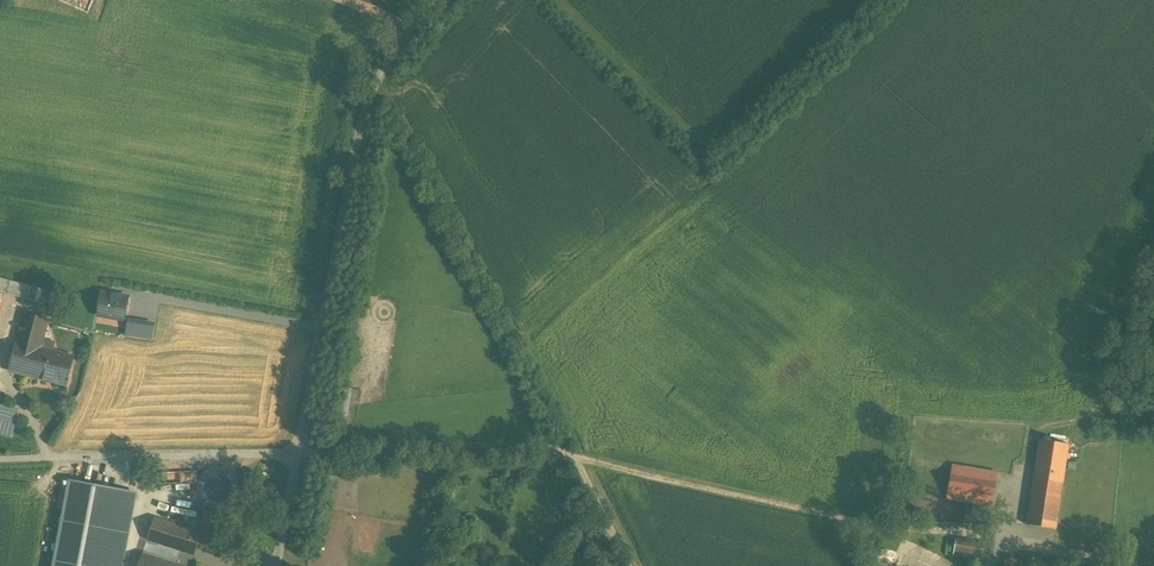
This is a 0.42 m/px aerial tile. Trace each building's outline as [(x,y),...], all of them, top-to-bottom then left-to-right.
[(45,286),(0,276),(0,290),(42,300),(45,286)] [(128,298),(102,293),(98,315),(124,319),(128,298)] [(48,323),(23,317),(6,376),(68,393),(78,357),(52,350),(54,342),(44,339),(48,323)] [(133,320),(130,334),(158,340),(161,326),(133,320)] [(0,393),(0,434),(11,437),(13,431),(18,410),(1,406),(4,394),(0,393)] [(1068,445),(1039,440),(1026,525),(1055,529),(1101,537),(1106,506),(1060,499),(1066,459),(1069,459),(1070,454),(1067,453),(1068,445)] [(996,473),(953,466),(948,499),(967,502),(990,506),(996,473)] [(70,481),(54,565),(122,565),(136,493),(70,481)] [(965,510),(964,520),(980,523),(982,512),(965,510)] [(135,553),(130,565),(186,565),(197,533),(148,517),(140,541),(173,552),(169,564),(135,553)] [(455,536),(454,549),(467,550),(467,536),(455,536)] [(980,543),(953,540),(951,558),(978,561),(980,543)] [(883,548),(876,565),(897,565),(902,555),(883,548)]
